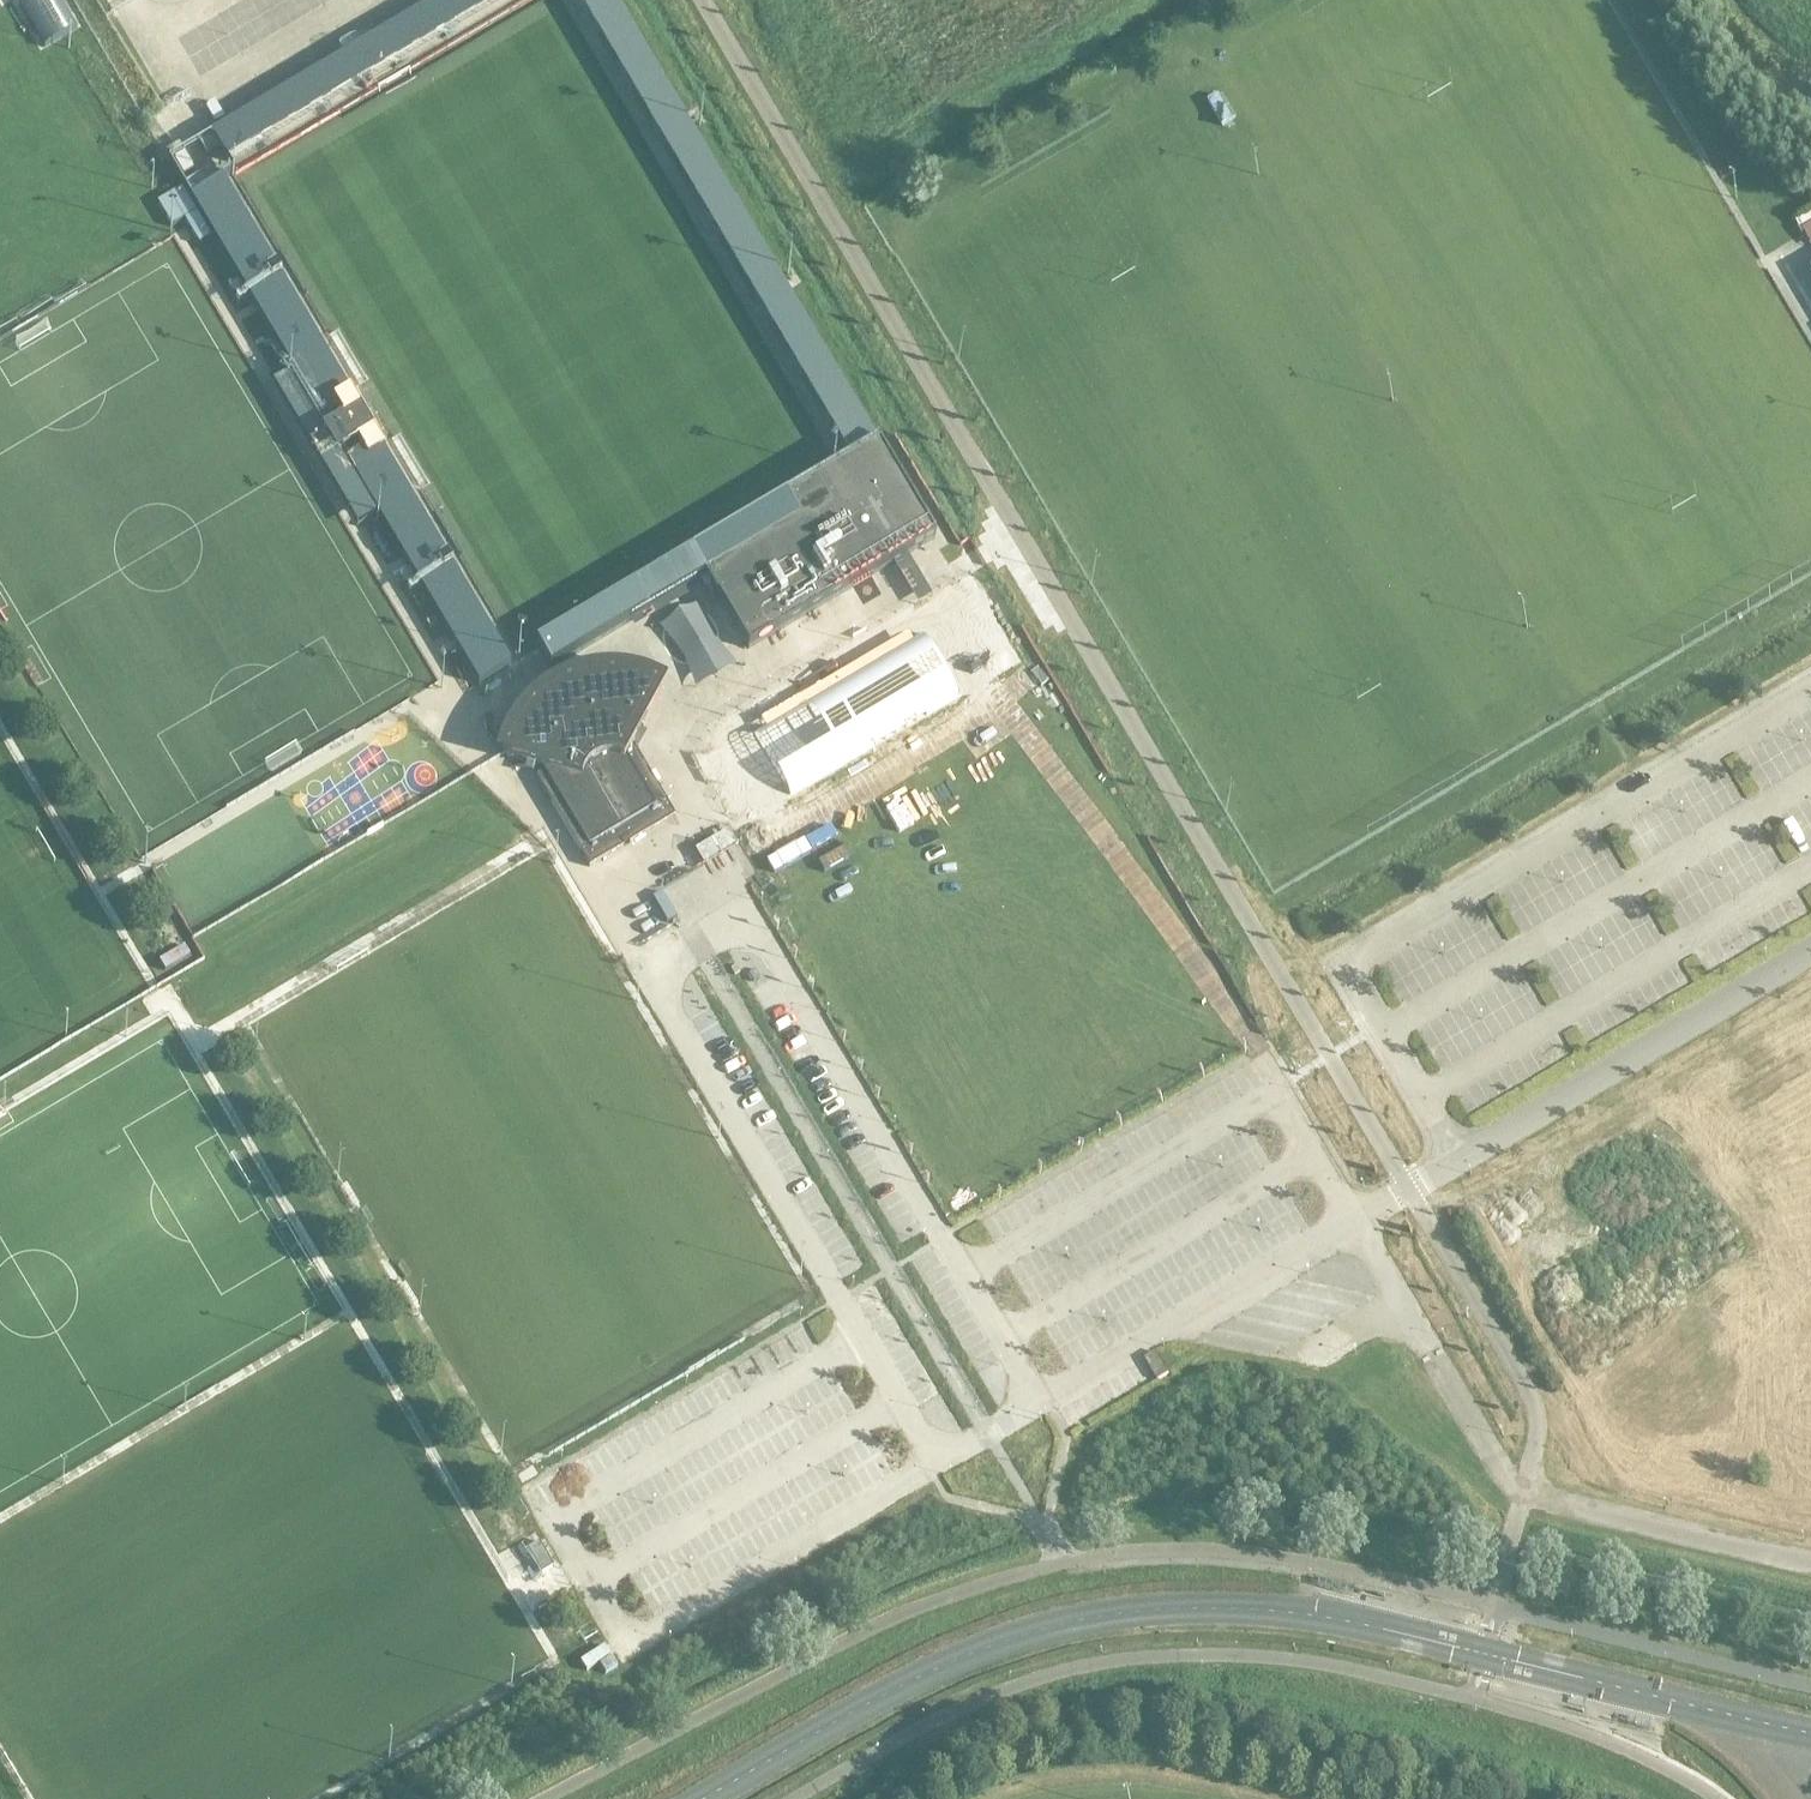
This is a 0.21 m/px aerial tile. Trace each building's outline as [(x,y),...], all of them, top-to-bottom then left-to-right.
[(19,5),(44,47),(77,28),(60,0),(28,0),(19,5)] [(230,159),(497,0),(436,0),(214,132),(230,159)] [(840,468),(852,461),(846,451),(859,444),(852,431),(865,424),(614,0),(560,0),(840,468)] [(212,134),(198,142),(206,156),(220,148),(212,134)] [(184,153),(174,158),(185,178),(195,173),(184,153)] [(183,184),(192,198),(217,182),(209,168),(183,184)] [(225,178),(193,198),(479,681),(511,662),(225,178)] [(756,517),(537,647),(550,669),(705,577),(748,649),(853,586),(872,575),(934,538),(879,445),(877,445),(852,461),(840,468),(764,512),(756,517)] [(928,619),(927,618),(754,720),(755,722),(759,719),(795,780),(790,782),(791,784),(965,681),(964,680),(960,682),(924,622),(928,619)] [(551,695),(545,699),(542,701),(538,704),(532,710),(527,716),(523,720),(520,725),(517,729),(516,732),(512,739),(510,744),(508,749),(506,756),(500,754),(500,756),(507,758),(511,759),(509,765),(531,771),(533,765),(540,767),(541,767),(544,771),(535,776),(589,867),(623,847),(620,842),(627,838),(629,843),(675,816),(632,744),(664,687),(663,686),(664,683),(658,680),(652,677),(646,675),(641,674),(637,673),(630,671),(621,670),(612,669),(603,669),(593,670),(584,672),(579,673),(574,674),(569,676),(564,678),(559,680),(554,683),(558,690),(551,695)] [(735,839),(729,830),(721,835),(726,844),(735,839)] [(1158,1380),(1169,1373),(1168,1372),(1156,1352),(1145,1358),(1157,1378),(1158,1380)]
